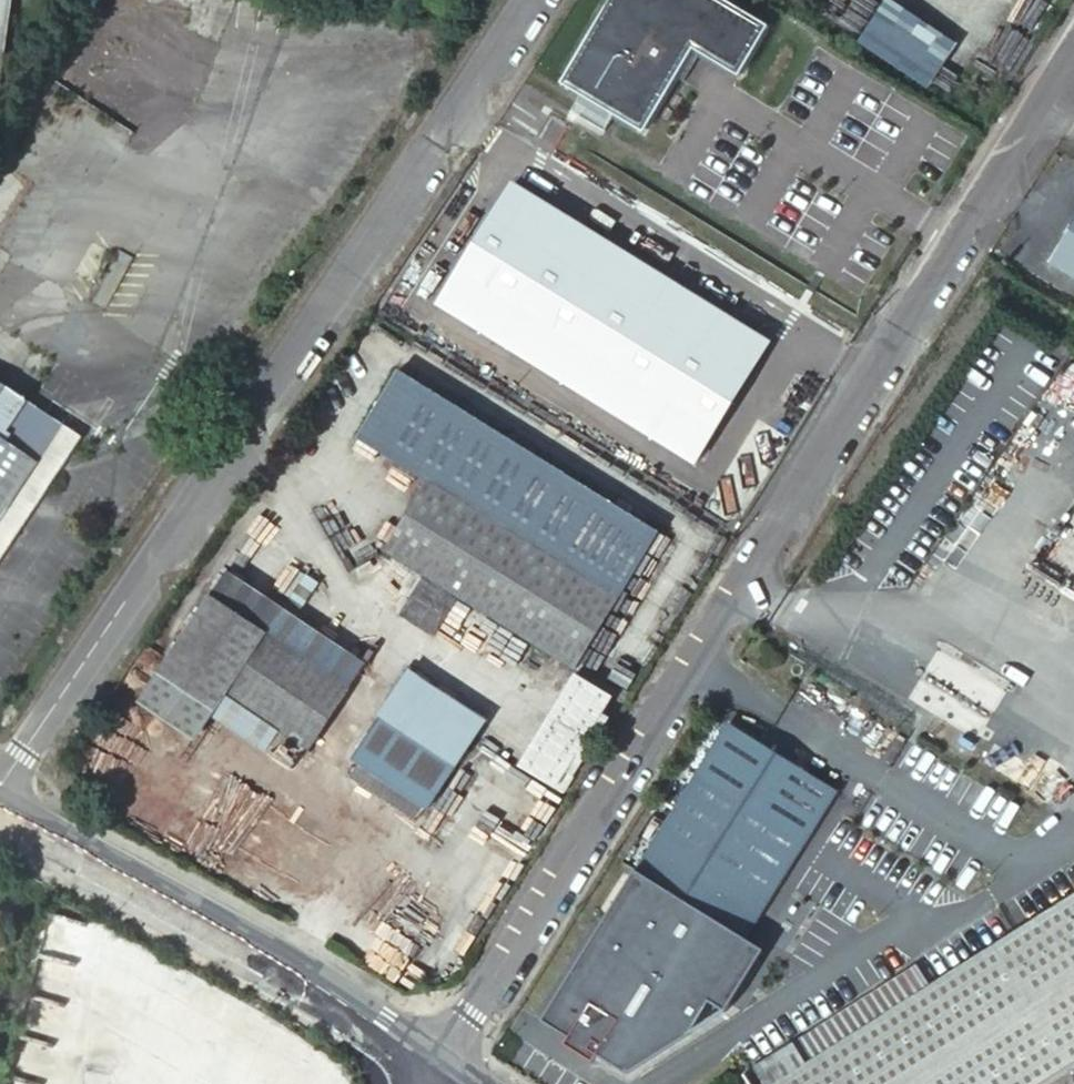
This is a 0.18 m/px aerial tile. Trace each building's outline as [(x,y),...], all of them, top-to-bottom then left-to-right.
[(4,87),(18,0),(0,0),(0,86),(4,87)] [(715,0),(602,0),(550,78),(569,91),(559,106),(592,129),(603,112),(632,131),(685,50),(729,80),(762,31),(715,0)] [(926,84),(956,38),(898,0),(879,0),(854,37),(926,84)] [(438,301),(553,373),(568,383),(693,462),(768,340),(512,182),(438,301)] [(1048,255),(1073,272),(1073,214),(1048,255)] [(1039,270),(1073,292),(1073,272),(1048,255),(1039,270)] [(563,392),(568,383),(553,373),(548,382),(563,392)] [(407,374),(366,440),(438,484),(393,555),(570,667),(654,528),(407,374)] [(0,381),(0,558),(81,435),(0,381)] [(632,426),(623,441),(669,470),(678,455),(632,426)] [(364,660),(226,562),(211,586),(348,683),(364,660)] [(348,683),(211,586),(170,648),(225,687),(306,745),(348,683)] [(225,687),(170,648),(140,695),(195,734),(225,687)] [(911,700),(982,734),(1006,683),(935,649),(911,700)] [(384,708),(453,755),(479,718),(409,671),(384,708)] [(574,672),(516,764),(559,791),(606,716),(599,711),(609,694),(574,672)] [(453,755),(384,708),(352,755),(368,765),(421,801),(453,755)] [(832,793),(722,724),(537,1017),(564,1034),(560,1041),(589,1059),(593,1053),(623,1071),(684,1033),(705,999),(721,1010),(760,948),(741,936),(832,793)] [(421,801),(368,765),(358,779),(411,815),(421,801)] [(805,1065),(817,1083),(1041,1083),(1073,1063),(1073,896),(1019,931),(805,1065)] [(1004,908),(790,1042),(805,1065),(1019,931),(1004,908)] [(751,1083),(817,1083),(805,1065),(790,1042),(743,1071),(751,1083)]
